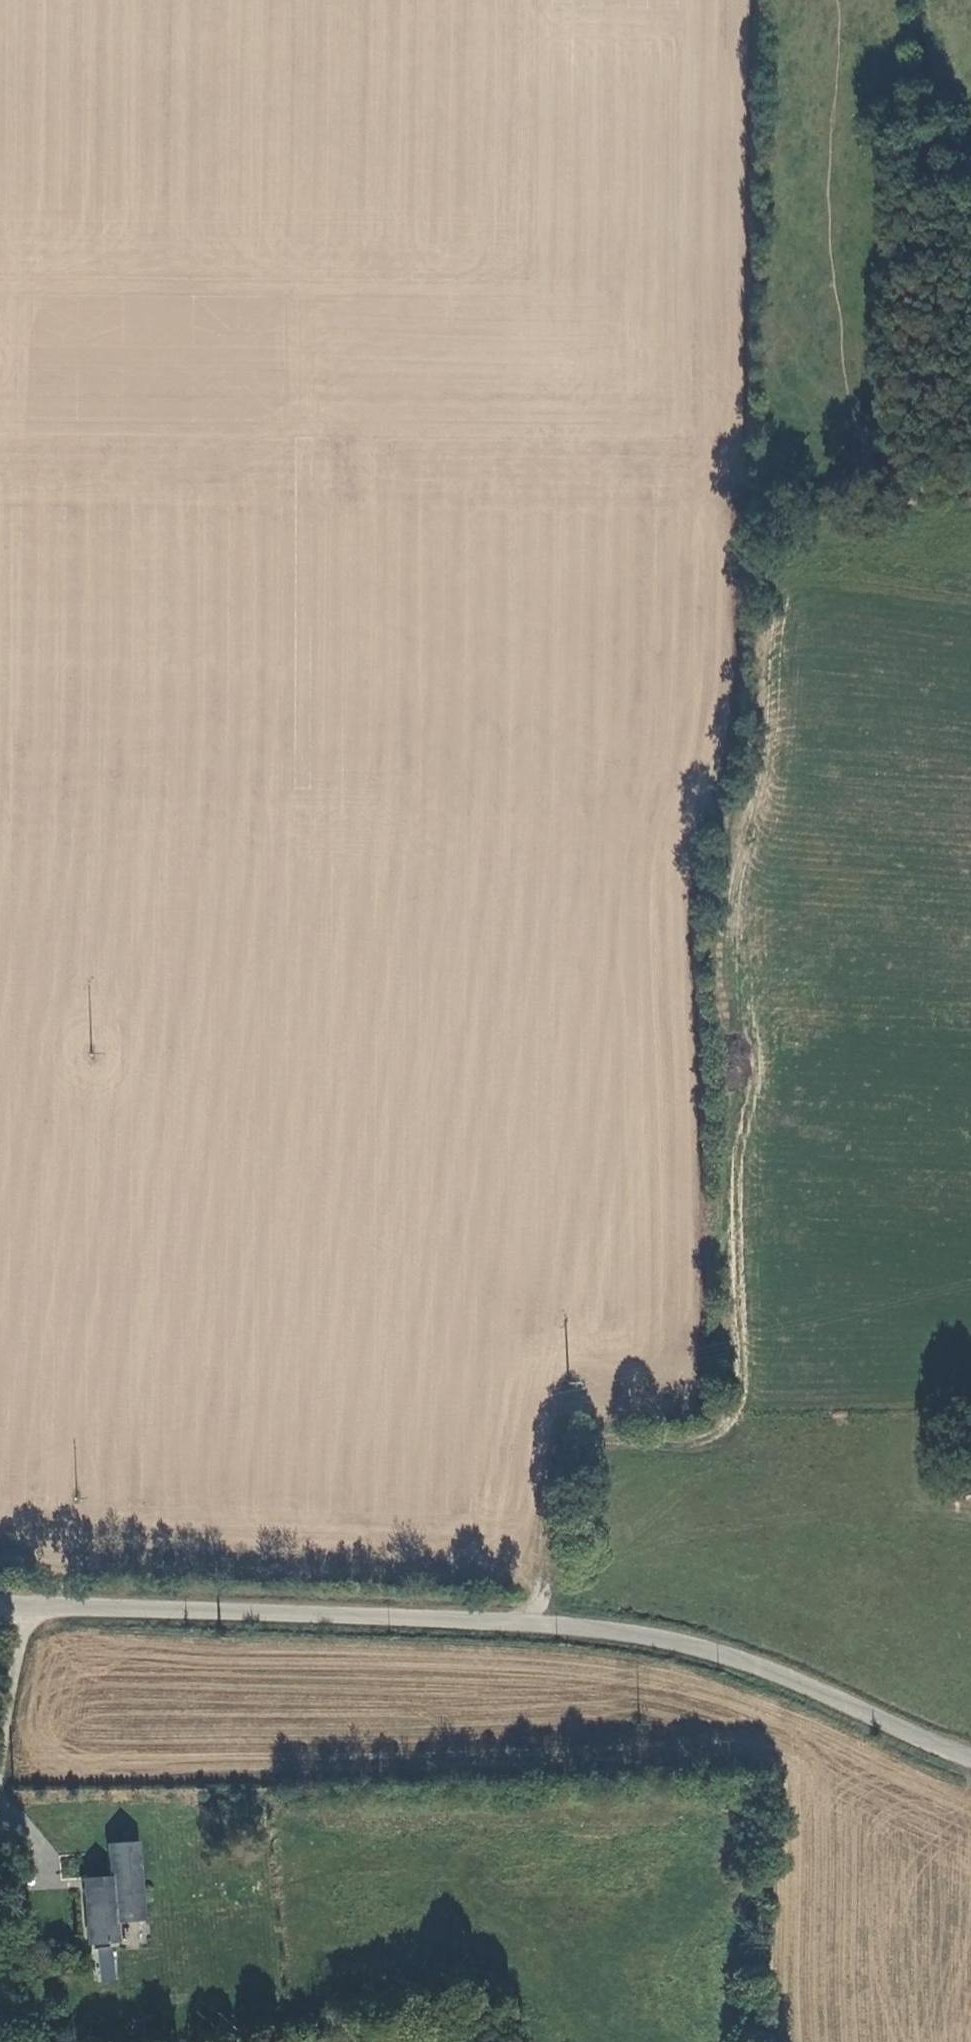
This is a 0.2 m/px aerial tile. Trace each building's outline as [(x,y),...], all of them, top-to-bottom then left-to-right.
[(141,1920),(136,1837),(106,1839),(108,1872),(108,1883),(82,1884),(86,1944),(115,1942),(114,1921),(141,1920)] [(108,1883),(108,1872),(82,1874),(82,1884),(108,1883)] [(115,1946),(95,1947),(95,1982),(116,1981),(115,1946)]
